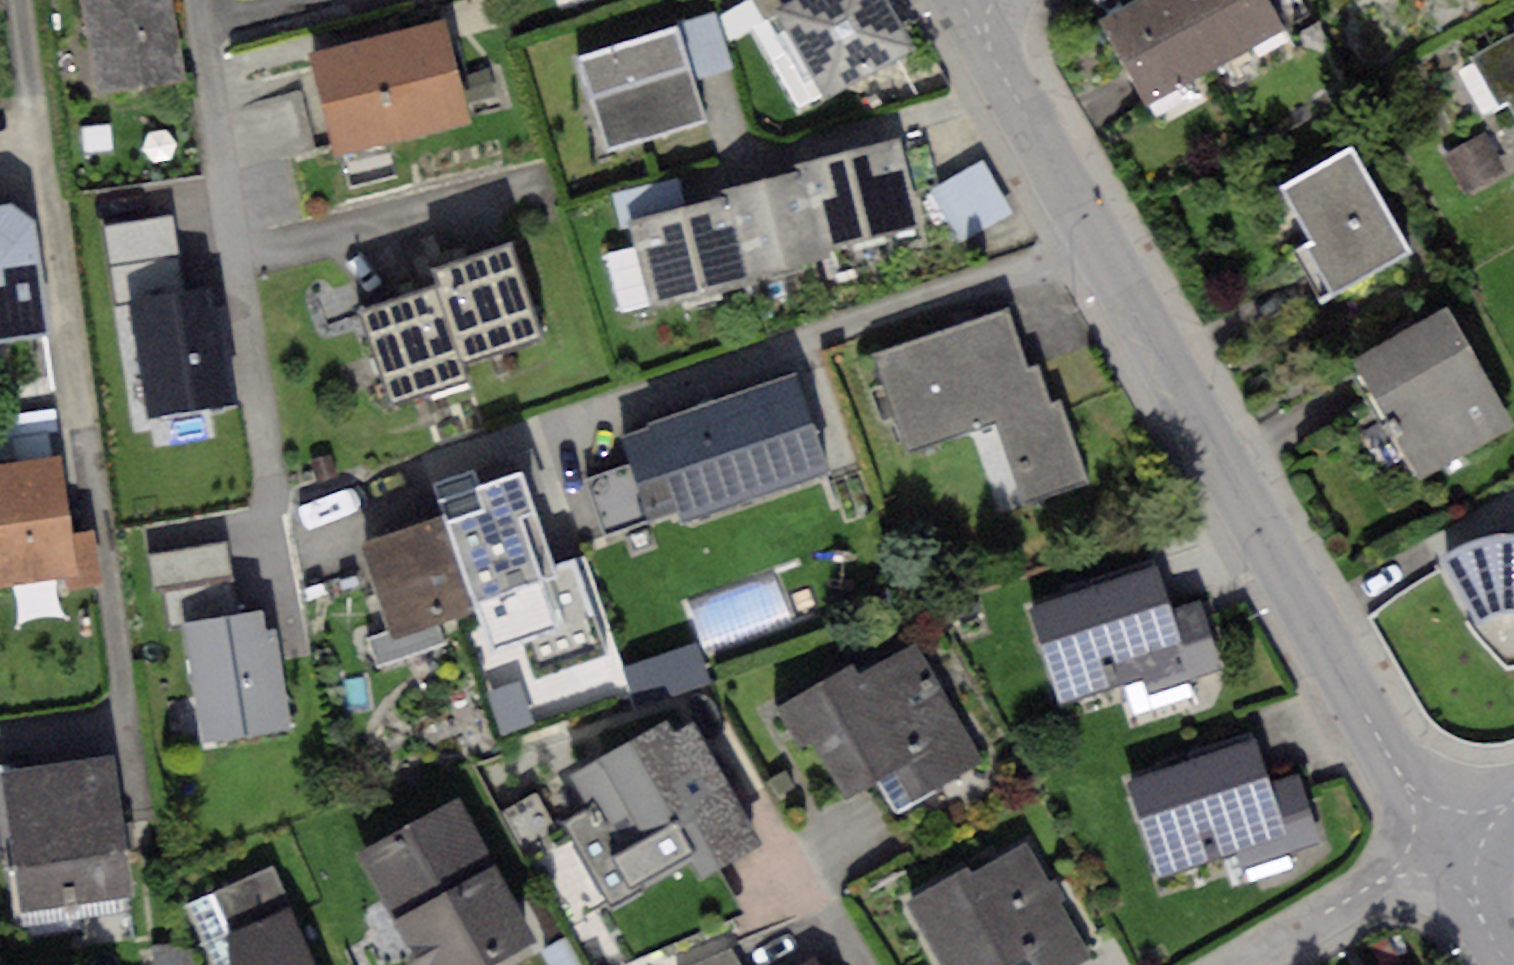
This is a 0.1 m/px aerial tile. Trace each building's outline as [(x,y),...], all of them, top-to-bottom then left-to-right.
[(91,93),(184,79),(172,0),(78,0),(91,93)] [(794,0),(752,0),(763,18),(775,11),(794,0)] [(775,11),(823,99),(915,49),(888,0),(794,0),(775,11)] [(1104,21),(1151,104),(1222,63),(1185,0),(1141,0),(1104,21)] [(1222,63),(1282,29),(1265,0),(1185,0),(1222,63)] [(717,12),(677,25),(695,81),(735,68),(717,12)] [(444,21),(310,51),(333,153),(467,123),(444,21)] [(677,25),(576,56),(605,151),(706,120),(695,81),(677,25)] [(1471,56),(1498,106),(1510,99),(1513,106),(1513,33),(1471,56)] [(488,70),(465,76),(472,104),(495,97),(488,70)] [(1486,133),(1444,155),(1465,195),(1507,173),(1486,133)] [(902,140),(801,164),(803,170),(824,255),(924,230),(902,140)] [(1350,150),(1283,189),(1312,240),(1305,244),(1334,295),(1409,253),(1350,150)] [(1011,212),(982,160),(930,190),(960,242),(1011,212)] [(824,255),(803,170),(724,190),(724,198),(744,282),(826,262),(824,255)] [(744,282),(724,198),(630,222),(653,312),(747,288),(744,282)] [(54,334),(37,221),(11,203),(0,205),(0,342),(54,334)] [(436,286),(459,362),(541,339),(514,244),(431,268),(436,286)] [(131,300),(185,291),(180,254),(110,265),(116,302),(131,300)] [(459,362),(436,286),(362,308),(392,408),(466,386),(459,362)] [(185,291),(131,300),(149,420),(241,407),(225,303),(208,306),(206,288),(185,291)] [(1006,308),(871,354),(904,452),(996,422),(1022,500),(1086,479),(1059,398),(1050,402),(1037,364),(1026,368),(1006,308)] [(1356,362),(1423,481),(1513,430),(1513,426),(1448,310),(1356,362)] [(647,428),(619,438),(627,463),(647,521),(677,511),(680,522),(830,472),(797,372),(645,422),(647,428)] [(0,463),(0,586),(74,575),(75,585),(102,582),(94,528),(70,531),(59,454),(0,463)] [(330,454),(311,460),(317,481),(336,475),(330,454)] [(647,521),(627,463),(585,477),(604,535),(647,521)] [(472,469),(431,483),(441,511),(476,610),(490,651),(524,640),(535,673),(604,649),(573,561),(550,569),(517,474),(478,487),(472,469)] [(476,610),(441,511),(357,538),(386,630),(367,636),(376,665),(442,644),(435,623),(476,610)] [(1441,556),(1477,622),(1491,615),(1508,613),(1513,613),(1513,533),(1510,533),(1492,534),(1475,538),(1458,545),(1441,556)] [(1155,568),(1028,606),(1058,703),(1185,665),(1167,608),(1155,568)] [(183,621),(237,614),(232,578),(163,587),(168,623),(183,621)] [(1201,597),(1167,608),(1185,665),(1189,678),(1223,668),(1201,597)] [(237,614),(183,621),(199,739),(290,727),(277,627),(265,629),(263,611),(237,614)] [(854,661),(774,706),(794,741),(812,731),(849,796),(875,782),(893,813),(987,760),(919,639),(860,672),(854,661)] [(698,643),(627,667),(639,702),(710,677),(698,643)] [(519,678),(484,690),(500,735),(535,723),(519,678)] [(665,717),(567,775),(585,807),(560,821),(610,906),(691,859),(702,879),(717,870),(766,842),(696,723),(676,735),(665,717)] [(1257,736),(1128,778),(1159,872),(1287,830),(1272,782),(1257,736)] [(115,757),(1,770),(16,909),(131,896),(115,757)] [(1299,773),(1272,782),(1287,830),(1294,851),(1322,841),(1299,773)] [(358,855),(418,964),(490,964),(537,940),(460,799),(358,855)] [(903,905),(939,964),(1009,964),(1011,964),(1012,964),(1078,964),(1094,955),(1026,841),(970,874),(966,867),(903,905)] [(742,913),(717,870),(702,879),(691,859),(610,906),(638,956),(742,913)] [(182,909),(207,964),(315,964),(272,869),(182,909)] [(543,952),(550,964),(585,964),(568,937),(543,952)] [(149,945),(150,964),(197,964),(196,948),(185,949),(184,943),(149,945)] [(688,964),(740,964),(729,947),(688,964)]
